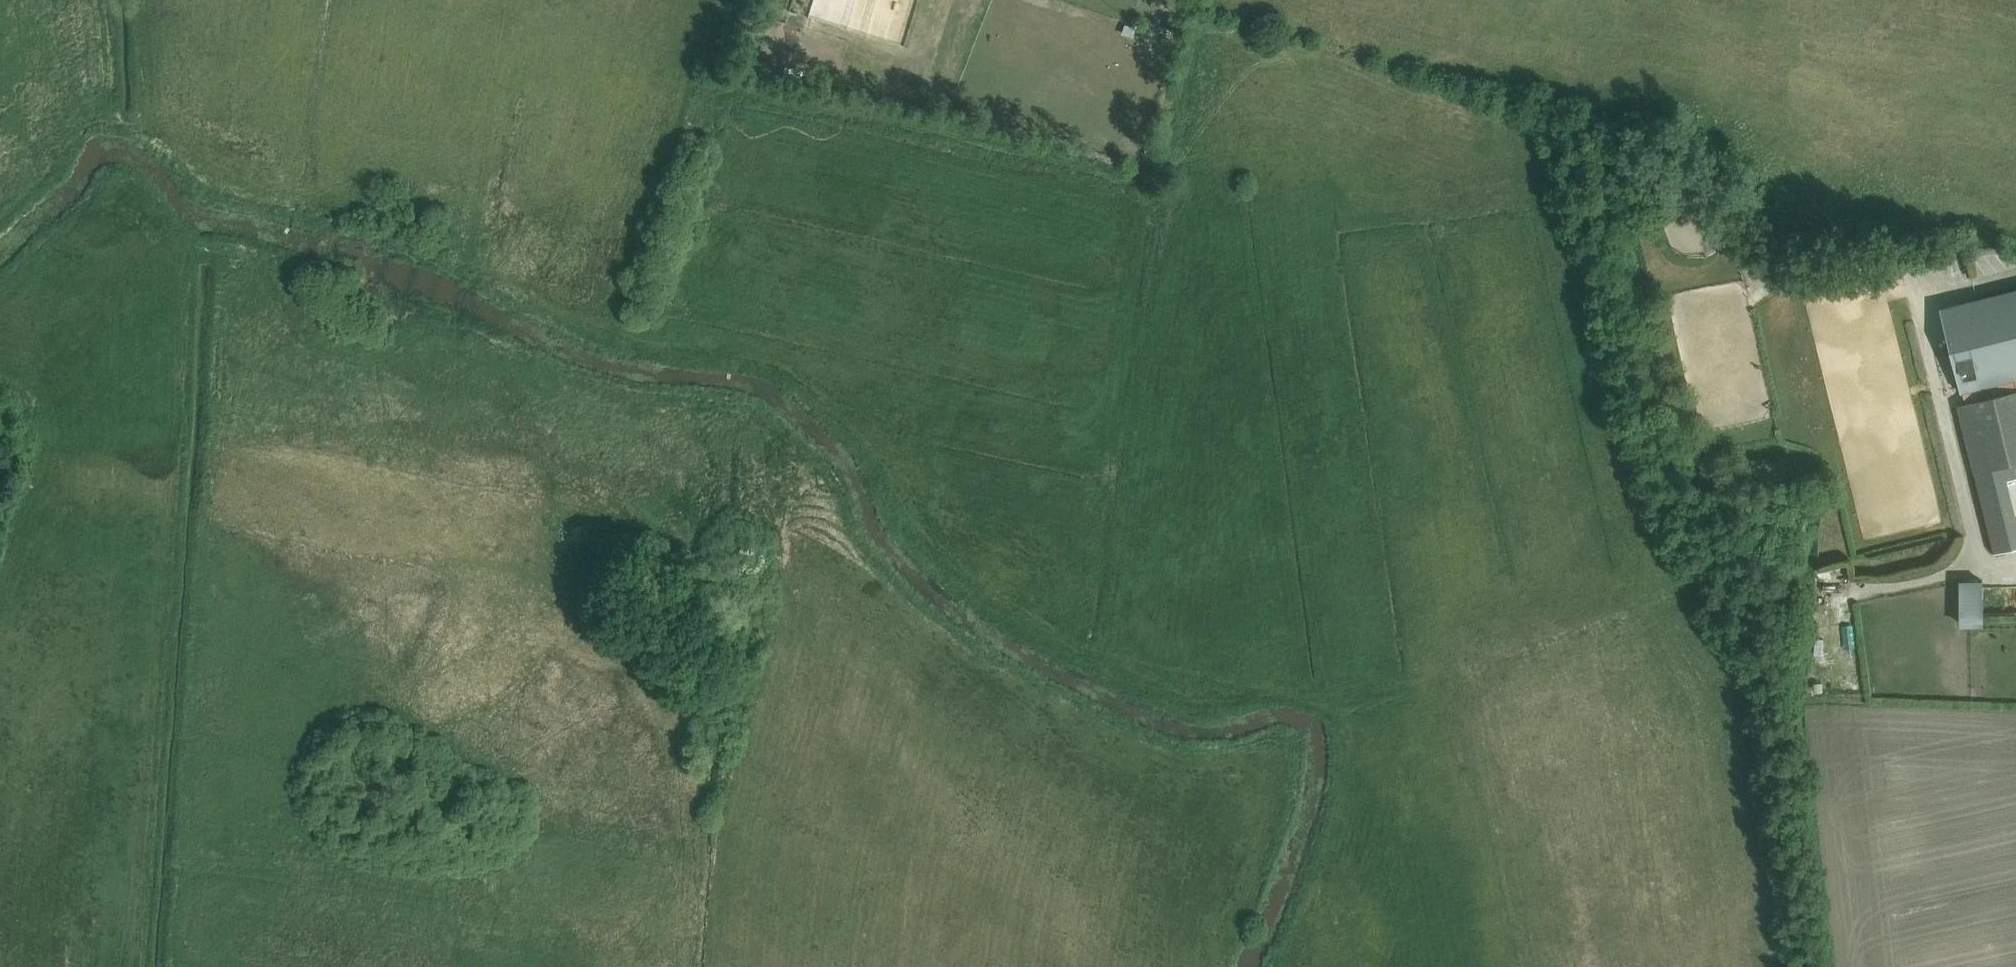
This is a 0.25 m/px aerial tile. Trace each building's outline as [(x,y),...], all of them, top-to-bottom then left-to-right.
[(1941,310),(1962,393),(1963,393),(1966,403),(1958,406),(1995,555),(2015,549),(2015,511),(2009,481),(2015,480),(2015,466),(2015,464),(2015,463),(2015,291),(1941,310)] [(1984,570),(1963,570),(1965,624),(1986,623),(1984,570)]
